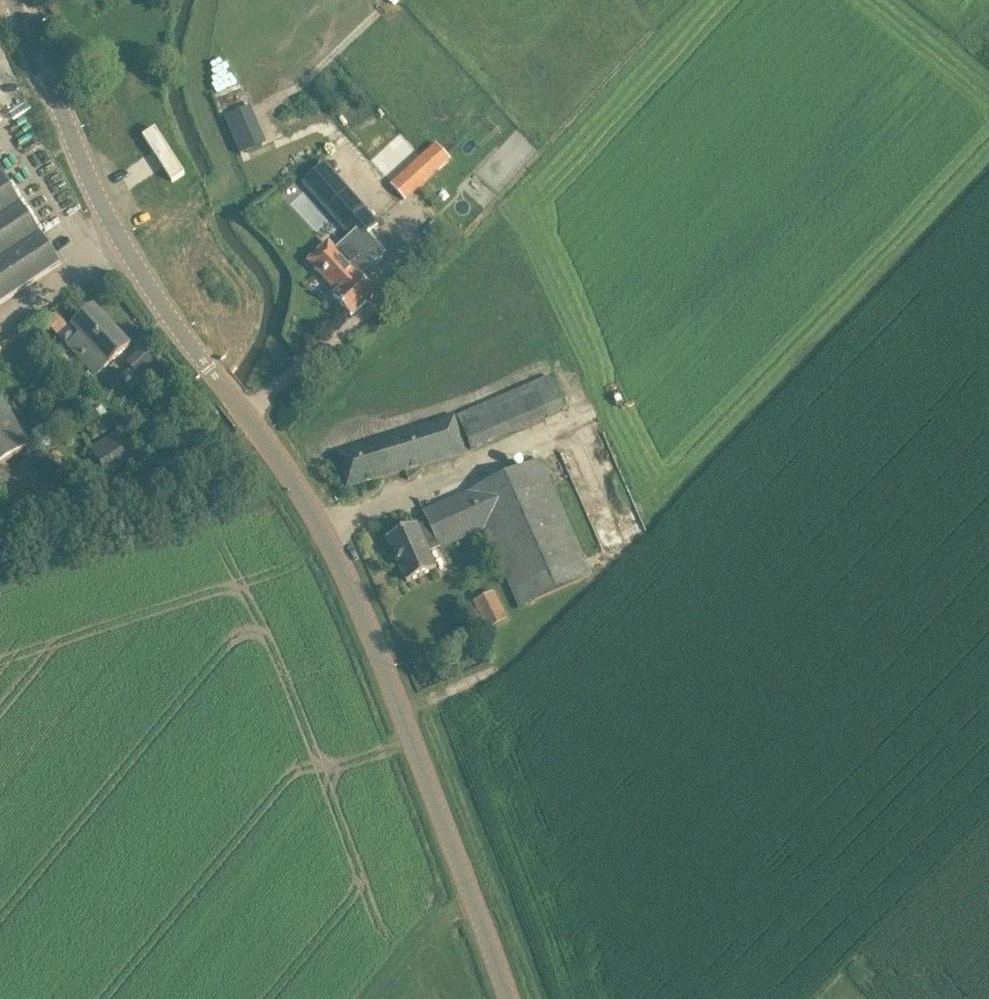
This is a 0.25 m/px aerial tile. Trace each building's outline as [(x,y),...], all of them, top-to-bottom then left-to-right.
[(237,155),(264,145),(249,106),(222,116),(237,155)] [(155,130),(143,138),(173,183),(185,175),(155,130)] [(390,184),(406,201),(450,160),(434,143),(390,184)] [(326,162),(302,183),(350,238),(355,243),(366,233),(379,222),(326,162)] [(60,265),(0,174),(0,305),(60,265)] [(330,243),(310,261),(322,275),(331,275),(343,289),(339,293),(334,298),(351,317),(366,303),(376,294),(361,277),(357,273),(382,250),(366,233),(355,243),(350,238),(336,250),(330,243)] [(73,325),(82,335),(76,340),(86,350),(81,354),(99,374),(129,346),(93,307),(73,325)] [(56,315),(47,323),(58,335),(67,327),(56,315)] [(578,337),(476,383),(493,419),(595,373),(578,337)] [(154,368),(141,356),(129,369),(142,381),(154,368)] [(0,398),(0,466),(32,445),(0,398)] [(618,425),(604,431),(453,499),(454,502),(424,515),(428,523),(438,545),(441,553),(471,539),(480,560),(497,552),(506,572),(641,512),(654,506),(618,425)] [(440,426),(410,439),(424,469),(453,455),(440,426)] [(92,451),(108,474),(135,455),(119,432),(92,451)] [(417,526),(388,539),(407,583),(437,569),(430,554),(439,549),(428,523),(418,528),(417,526)] [(473,602),(487,630),(509,620),(494,592),(473,602)]
